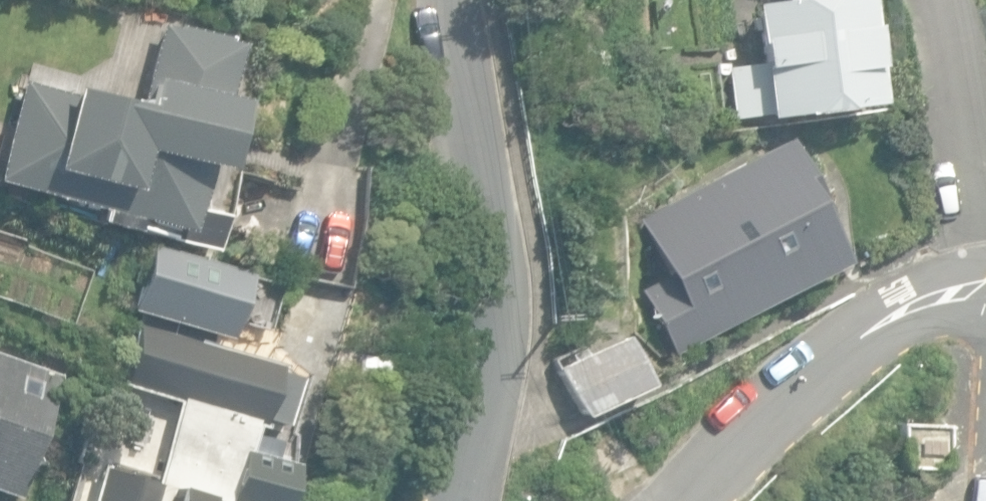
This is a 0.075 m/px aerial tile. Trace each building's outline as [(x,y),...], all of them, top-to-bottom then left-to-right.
[(767,120),(875,107),(871,69),(872,69),(867,28),(865,28),(861,0),(784,0),(784,2),(753,6),(759,61),(726,66),(733,119),(766,115),(767,120)] [(0,164),(0,181),(101,209),(97,225),(124,232),(129,215),(184,230),(200,171),(216,176),(235,109),(222,105),(239,47),(160,24),(135,110),(24,79),(0,164)] [(637,290),(671,353),(841,263),(816,216),(823,212),(807,181),(784,139),(704,181),(634,218),(634,219),(664,276),(637,290)] [(205,325),(230,334),(250,275),(223,266),(223,265),(154,243),(154,244),(133,307),(204,330),(205,325)] [(291,463),(248,451),(257,428),(261,428),(262,422),(282,426),(295,378),(277,371),(278,363),(141,322),(121,384),(177,402),(153,481),(97,465),(87,500),(280,500),(291,463)] [(556,369),(580,416),(641,384),(617,337),(557,368),(556,369)] [(386,356),(358,350),(351,385),(379,390),(386,356)] [(18,500),(62,377),(0,354),(0,493),(18,500)] [(932,471),(943,472),(946,426),(900,423),(898,469),(932,471)]
